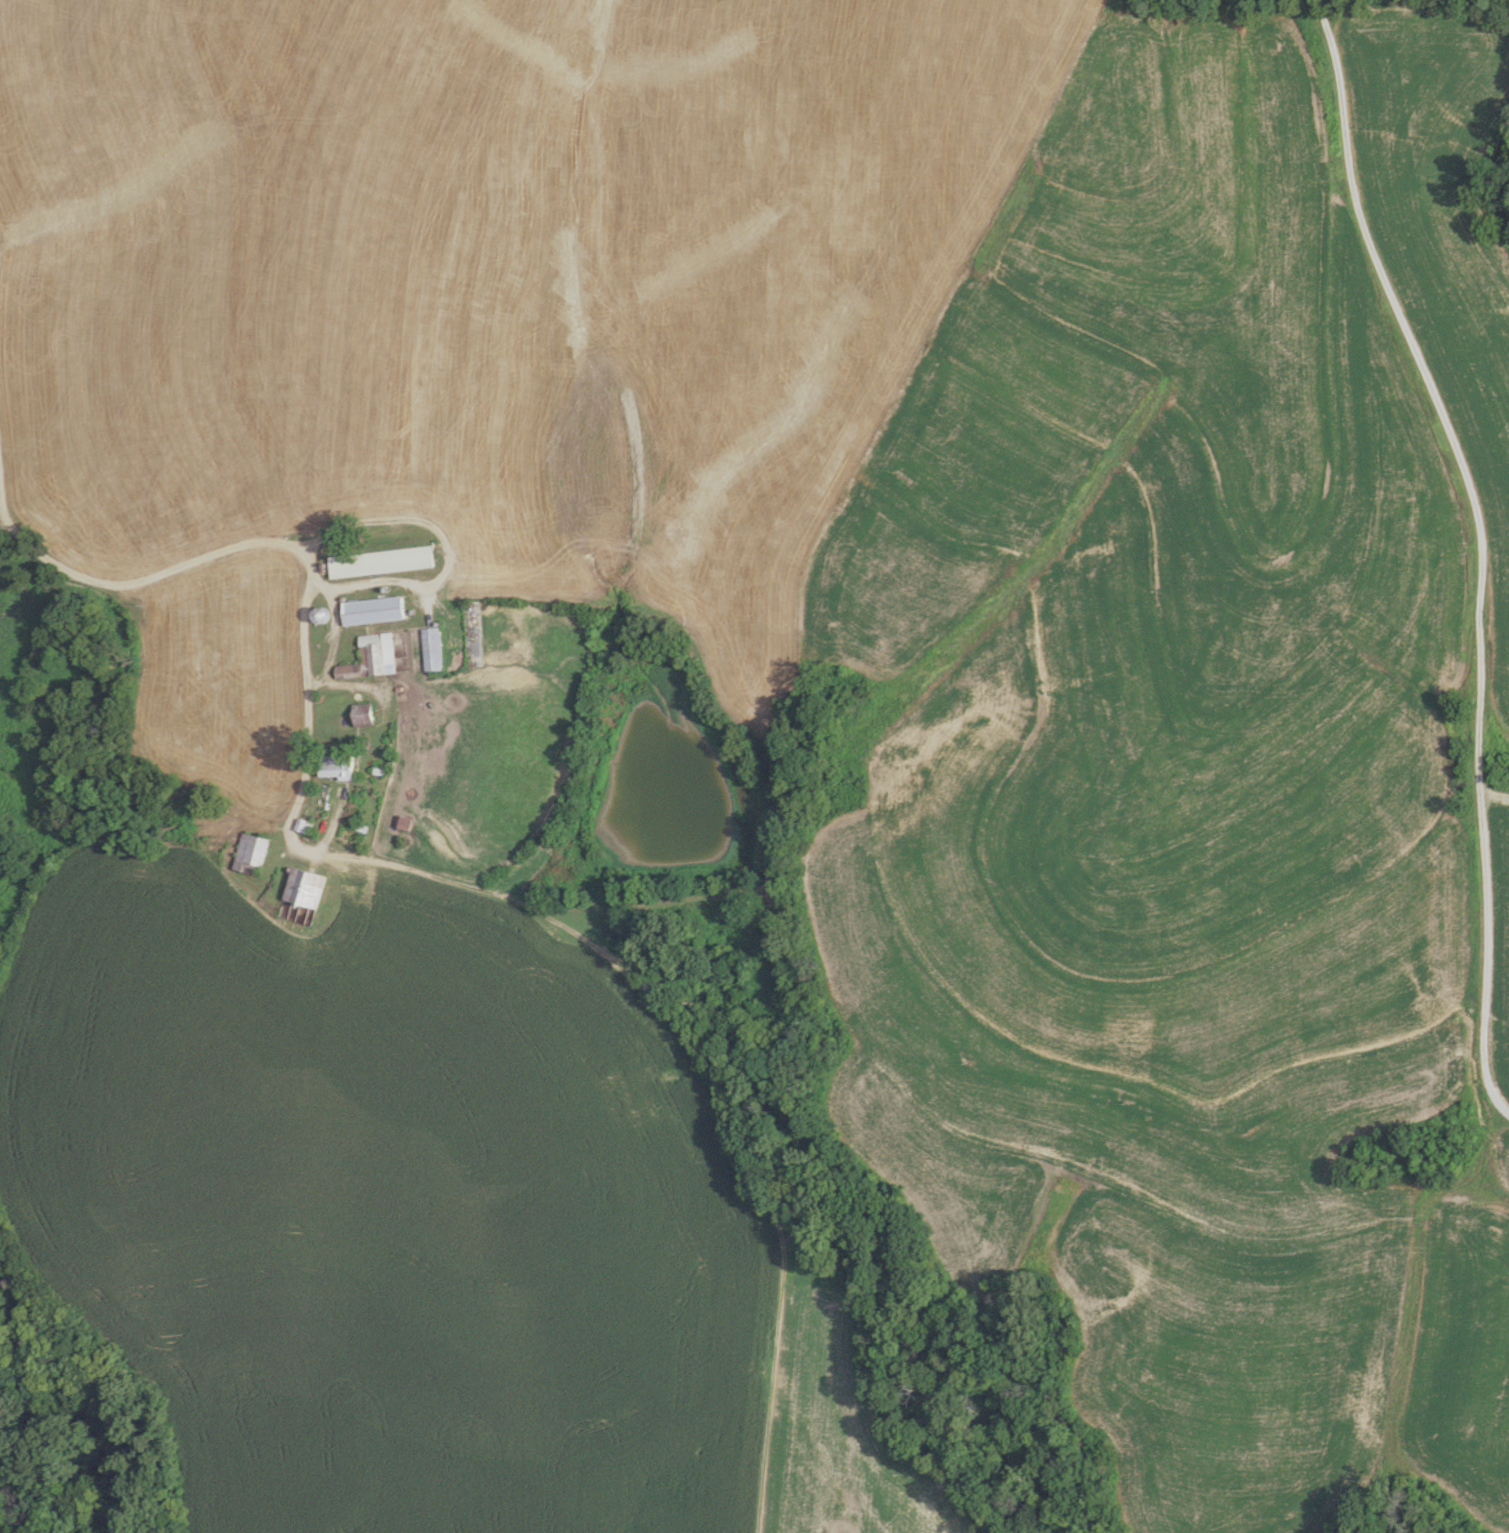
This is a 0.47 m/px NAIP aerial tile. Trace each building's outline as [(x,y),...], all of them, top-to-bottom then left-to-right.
[(325,557),(327,578),(431,568),(429,547),(325,557)] [(340,625),(401,620),(398,597),(338,603),(340,625)] [(441,670),(437,626),(420,628),(423,671),(441,670)] [(358,664),(332,666),(333,678),(393,673),(390,633),(356,635),(358,664)] [(352,725),(370,725),(370,714),(352,714),(352,725)] [(350,755),(317,755),(317,778),(350,778),(350,755)] [(394,827),(405,830),(409,819),(397,816),(394,827)] [(311,823),(296,818),(293,829),(307,834),(311,823)] [(259,877),(268,839),(241,832),(231,870),(259,877)] [(323,875),(290,867),(281,900),(314,909),(323,875)]
